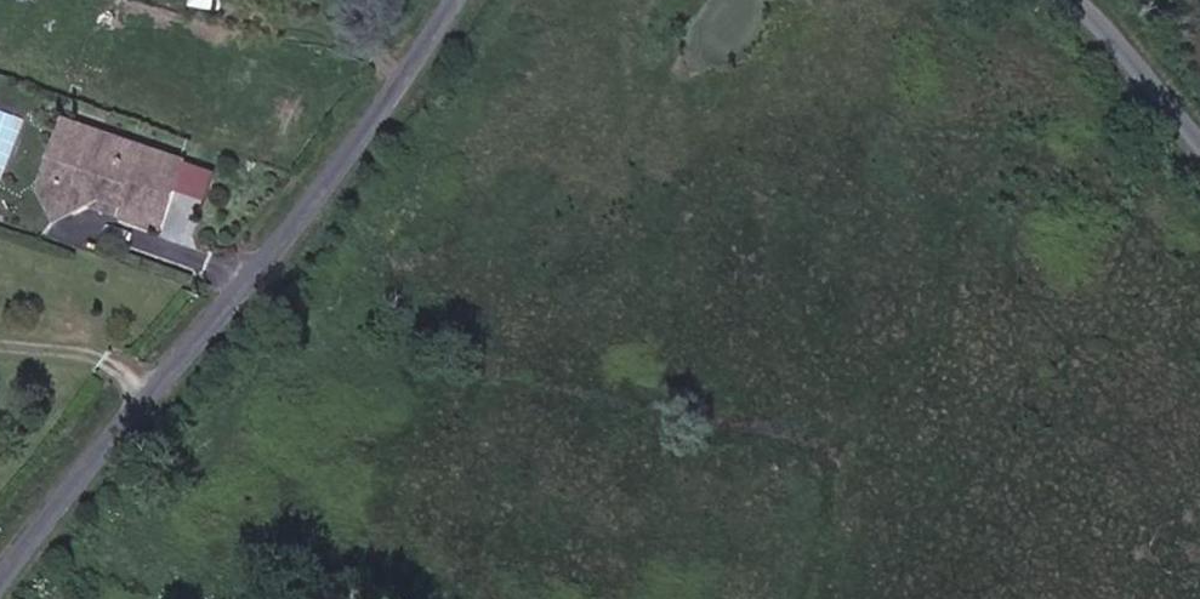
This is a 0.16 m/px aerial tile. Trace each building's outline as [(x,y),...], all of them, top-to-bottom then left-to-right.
[(175,187),(184,161),(65,119),(57,143),(73,149),(78,163),(76,170),(41,187),(54,217),(90,201),(99,197),(120,203),(117,211),(160,226),(175,187)] [(73,149),(57,143),(41,187),(76,170),(78,163),(73,149)] [(214,172),(184,161),(175,187),(205,198),(214,172)] [(90,201),(117,211),(120,203),(99,197),(90,201)]
